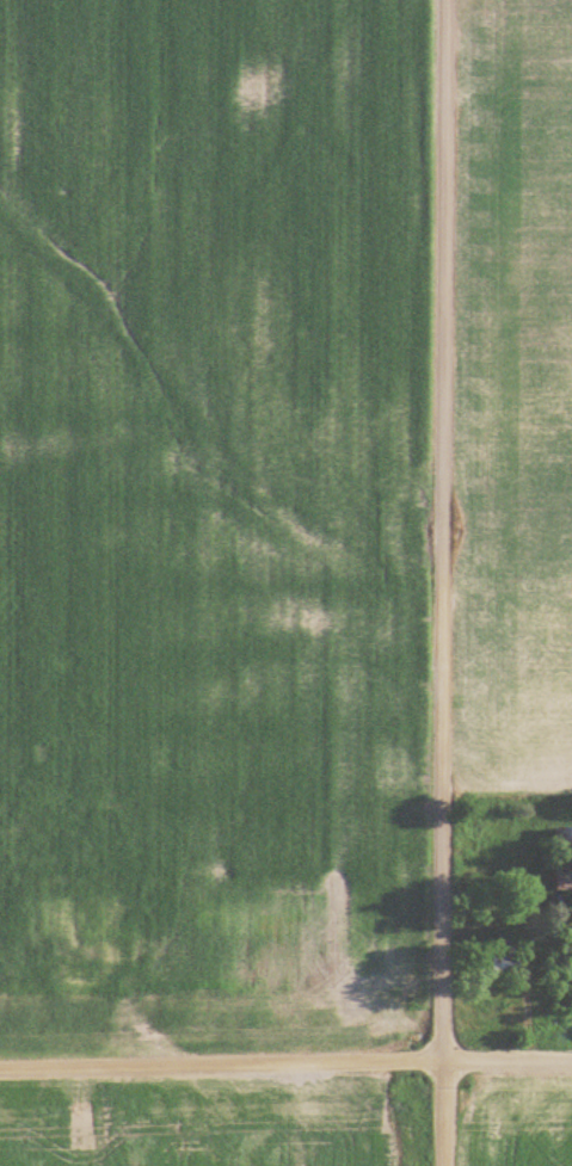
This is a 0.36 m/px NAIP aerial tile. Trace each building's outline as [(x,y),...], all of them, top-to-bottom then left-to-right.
[(558,829),(558,866),(571,866),(571,829),(558,829)] [(571,891),(571,872),(557,872),(557,891),(571,891)] [(482,976),(520,977),(520,937),(498,937),(498,948),(482,948),(482,976)]
